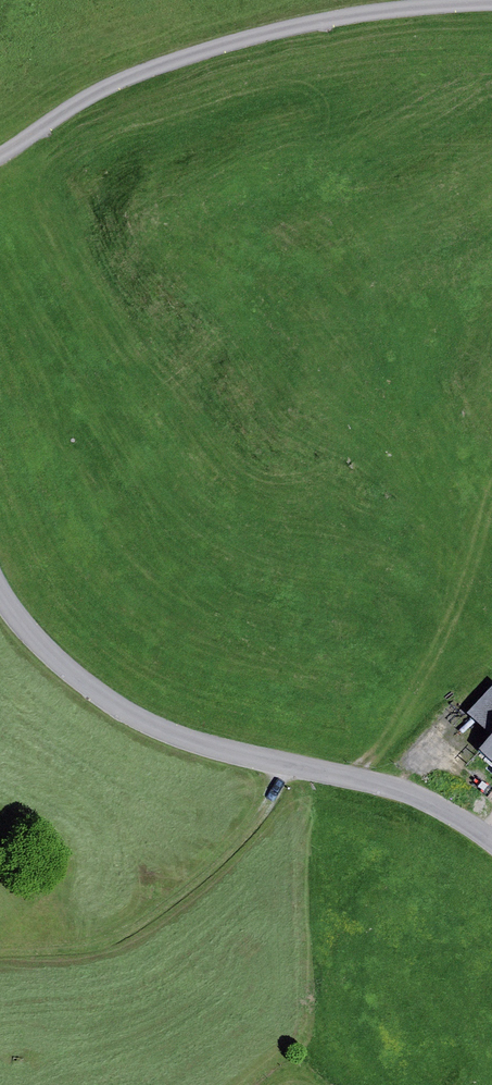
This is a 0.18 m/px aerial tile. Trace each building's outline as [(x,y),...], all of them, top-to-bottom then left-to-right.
[(471,720),(491,734),(491,695),(471,720)]
